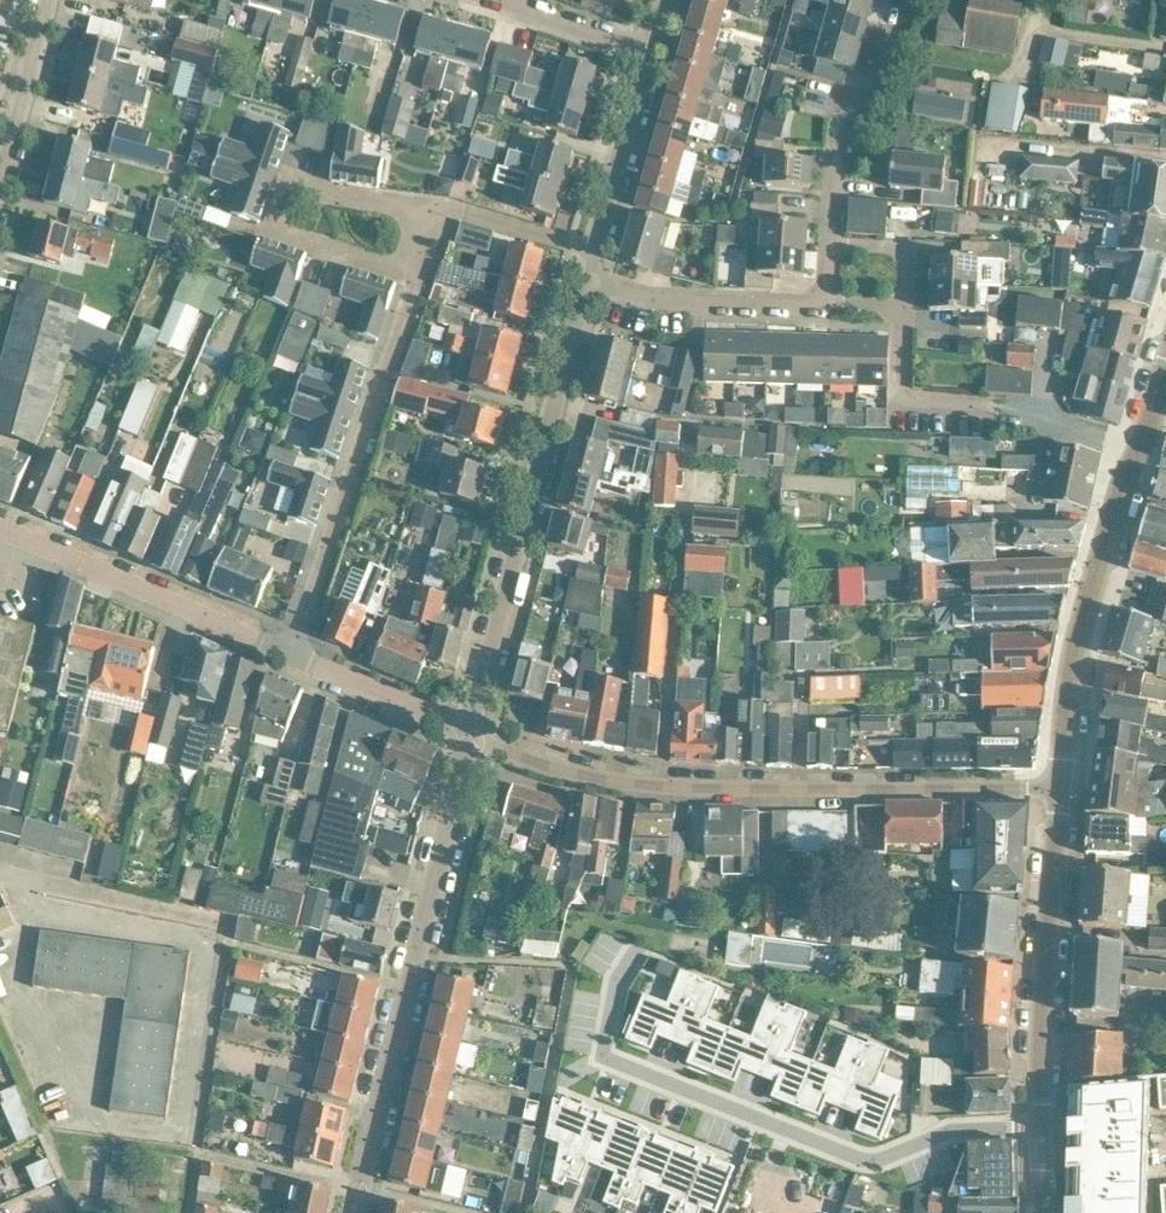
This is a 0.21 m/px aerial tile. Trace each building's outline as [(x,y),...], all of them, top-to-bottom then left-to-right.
[(278,0),(243,0),(243,3),(259,7),(251,36),(266,40),(278,0)] [(266,40),(282,45),(290,17),(310,22),(317,0),(278,0),(266,40)] [(371,5),(353,0),(337,0),(329,27),(345,32),(337,61),(353,65),(362,36),(371,5)] [(730,0),(696,0),(691,17),(722,26),(730,0)] [(757,0),(755,0),(744,0),(740,14),(752,17),(757,0)] [(875,0),(833,0),(830,11),(868,22),(875,0)] [(973,6),(947,2),(942,29),(939,43),(1013,57),(1022,8),(980,0),(974,0),(973,6)] [(806,17),(809,4),(797,1),(793,14),(806,17)] [(406,15),(371,5),(362,36),(397,46),(406,15)] [(861,47),(868,22),(830,11),(823,36),(861,47)] [(713,57),(722,26),(691,17),(682,49),(713,57)] [(210,18),(207,29),(223,34),(226,23),(210,18)] [(440,89),(457,29),(424,20),(416,51),(432,56),(428,71),(424,85),(440,89)] [(185,23),(180,42),(218,52),(223,34),(207,29),(185,23)] [(457,29),(440,89),(456,94),(460,80),(456,79),(460,64),(484,70),(492,39),(457,29)] [(854,72),(861,47),(823,36),(816,61),(818,62),(814,76),(844,85),(848,71),(854,72)] [(78,72),(136,86),(140,67),(127,63),(127,65),(113,61),(117,46),(87,38),(78,72)] [(299,38),(285,87),(299,91),(313,42),(299,38)] [(1068,43),(1045,40),(1039,63),(1063,68),(1068,43)] [(213,71),(218,52),(180,42),(178,41),(173,60),(197,67),(213,71)] [(726,61),(737,64),(742,48),(731,45),(726,61)] [(555,95),(587,104),(596,70),(566,62),(558,86),(545,82),(547,74),(529,69),(533,56),(500,46),(491,77),(517,84),(530,88),(541,91),(555,95)] [(703,89),(713,57),(682,49),(673,80),(703,89)] [(358,50),(354,65),(370,69),(374,54),(358,50)] [(797,55),(784,50),(779,65),(792,70),(797,55)] [(1146,55),(1144,71),(1163,74),(1164,70),(1165,70),(1165,58),(1146,55)] [(733,79),(737,64),(726,61),(722,76),(733,79)] [(204,104),(213,71),(197,67),(189,100),(204,104)] [(761,89),(765,73),(753,69),(748,85),(761,89)] [(149,90),(136,86),(78,72),(69,107),(100,115),(105,97),(118,100),(118,102),(144,109),(149,90)] [(1093,97),(1144,102),(1144,106),(1148,107),(1165,109),(1165,95),(1150,93),(1151,89),(1131,86),(1133,78),(1097,72),(1093,97)] [(699,105),(703,89),(673,80),(664,112),(720,128),(724,113),(699,105)] [(577,138),(587,104),(555,95),(541,91),(530,88),(517,84),(513,98),(530,103),(529,108),(550,115),(546,129),(577,138)] [(1026,93),(1010,91),(994,90),(991,110),(989,129),(1014,133),(1023,107),(1026,93)] [(1041,121),(1090,125),(1089,144),(1165,152),(1165,122),(1147,119),(1148,107),(1144,106),(1144,102),(1093,97),(1045,92),(1041,121)] [(962,123),(966,102),(917,94),(914,116),(962,123)] [(479,101),(463,96),(455,125),(471,129),(479,101)] [(489,98),(483,115),(497,119),(499,113),(503,102),(489,98)] [(382,134),(405,140),(415,105),(393,99),(382,134)] [(783,131),(789,111),(774,106),(772,105),(765,126),(783,131)] [(728,135),(729,131),(720,128),(664,112),(655,144),(685,153),(689,137),(715,145),(717,139),(721,140),(722,140),(723,139),(725,138),(727,137),(728,135)] [(746,137),(751,120),(738,116),(733,133),(746,137)] [(310,150),(319,123),(305,118),(296,145),(310,150)] [(114,140),(160,152),(167,129),(154,125),(154,124),(134,120),(131,128),(118,125),(114,140)] [(319,123),(310,150),(324,155),(333,127),(319,123)] [(218,160),(274,179),(290,134),(263,125),(253,151),(224,141),(218,160)] [(340,127),(331,182),(379,190),(383,161),(361,157),(365,133),(340,127)] [(53,171),(109,185),(114,165),(88,159),(92,146),(62,138),(53,171)] [(172,156),(160,152),(114,140),(110,153),(168,170),(172,156)] [(468,159),(480,163),(489,166),(495,148),(474,140),(468,159)] [(783,160),(784,144),(756,142),(755,159),(767,160),(765,186),(810,189),(812,162),(783,160)] [(498,168),(563,186),(573,152),(541,143),(537,159),(510,151),(505,169),(498,167),(498,168)] [(676,184),(685,153),(655,144),(645,176),(676,184)] [(194,151),(189,166),(213,174),(218,160),(211,157),(194,151)] [(956,211),(958,184),(944,182),(946,162),(928,160),(924,154),(917,153),(911,158),(893,156),(890,189),(923,192),(921,207),(956,211)] [(480,163),(468,159),(464,157),(456,180),(472,186),(480,163)] [(1076,184),(1078,162),(1023,158),(1022,179),(1076,184)] [(259,224),(274,179),(218,160),(213,174),(211,179),(240,189),(231,215),(259,224)] [(1165,222),(1165,172),(1156,171),(1140,169),(1140,165),(1107,160),(1104,179),(1114,181),(1109,213),(1132,216),(1132,219),(1165,222)] [(553,220),(563,186),(498,168),(494,183),(528,193),(523,211),(553,220)] [(109,185),(53,171),(45,204),(86,214),(90,198),(116,205),(120,188),(109,185)] [(690,188),(701,191),(706,175),(695,171),(690,188)] [(701,191),(690,188),(676,184),(645,176),(636,208),(666,217),(671,201),(687,206),(688,204),(697,206),(701,191)] [(967,193),(964,219),(979,221),(981,195),(967,193)] [(203,223),(208,209),(181,200),(176,213),(203,223)] [(888,203),(850,200),(847,235),(885,238),(888,203)] [(761,248),(806,252),(808,225),(778,223),(780,207),(751,205),(750,222),(763,223),(761,248)] [(1083,211),(1081,229),(1104,231),(1102,250),(1118,251),(1118,253),(1164,260),(1165,254),(1165,222),(1132,219),(1132,216),(1109,213),(1083,211)] [(671,225),(635,215),(620,264),(652,273),(672,278),(679,254),(674,252),(681,225),(671,225)] [(101,234),(87,228),(86,235),(40,223),(31,259),(61,266),(63,256),(74,259),(76,252),(75,251),(76,245),(92,250),(91,256),(110,261),(115,242),(100,238),(101,234)] [(489,254),(495,233),(462,223),(456,244),(489,254)] [(306,255),(260,239),(251,267),(272,274),(264,299),(288,309),(306,255)] [(932,258),(931,283),(977,286),(977,287),(1002,287),(1004,287),(1005,262),(1010,262),(1010,245),(986,244),(962,243),(961,259),(932,258)] [(477,272),(535,289),(544,254),(513,246),(507,270),(490,265),(492,260),(481,258),(477,272)] [(804,278),(806,252),(761,248),(759,274),(746,273),(745,290),(773,292),(774,276),(804,278)] [(1118,253),(1118,251),(1102,250),(1097,250),(1096,265),(1095,269),(1119,269),(1113,291),(1109,302),(1150,310),(1159,278),(1164,260),(1118,253)] [(175,301),(217,318),(230,287),(188,269),(175,301)] [(396,285),(350,270),(341,298),(367,306),(358,335),(377,342),(396,285)] [(535,289),(477,272),(477,273),(465,270),(461,286),(473,289),(498,296),(494,314),(526,323),(535,289)] [(21,299),(81,315),(86,296),(26,279),(21,299)] [(977,287),(977,286),(931,283),(930,312),(959,313),(959,328),(983,329),(988,330),(988,312),(989,304),(992,304),(997,303),(1001,299),(1002,292),(1002,287),(977,287)] [(308,316),(318,288),(304,284),(295,311),(308,316)] [(318,288),(308,316),(322,320),(331,293),(318,288)] [(81,315),(21,299),(0,375),(0,434),(37,446),(58,396),(71,351),(79,320),(81,315)] [(1066,346),(1136,363),(1147,323),(1102,311),(1099,321),(1074,315),(1077,305),(1064,305),(1047,303),(1020,299),(1017,327),(1070,333),(1066,346)] [(468,333),(472,317),(442,309),(438,324),(468,333)] [(295,313),(287,333),(310,343),(318,323),(295,313)] [(79,320),(71,351),(111,369),(123,339),(79,320)] [(145,326),(133,354),(149,360),(161,332),(145,326)] [(322,328),(317,342),(345,351),(349,337),(322,328)] [(476,358),(514,368),(522,339),(484,329),(476,358)] [(736,383),(737,334),(718,334),(718,338),(705,337),(704,382),(736,383)] [(767,384),(768,339),(755,339),(755,335),(737,334),(736,383),(767,384)] [(797,385),(798,336),(779,336),(779,340),(768,339),(767,384),(797,385)] [(828,386),(829,341),(816,341),(816,337),(798,336),(797,385),(828,386)] [(445,350),(462,355),(466,341),(448,337),(445,350)] [(858,387),(859,338),(840,337),(840,341),(829,341),(828,386),(858,387)] [(859,338),(858,387),(888,387),(889,343),(877,342),(877,338),(859,338)] [(594,369),(632,379),(639,349),(601,340),(594,369)] [(972,341),(959,341),(958,356),(972,357),(972,341)] [(1129,391),(1136,363),(1066,346),(1065,350),(1063,361),(1079,365),(1082,357),(1087,358),(1081,380),(1129,391)] [(1033,368),(1034,348),(1008,347),(1007,367),(1033,368)] [(678,391),(689,394),(699,357),(680,352),(670,390),(678,392),(678,391)] [(514,368),(476,358),(463,355),(455,383),(469,387),(483,391),(507,397),(514,368)] [(296,396),(353,415),(368,370),(341,360),(332,387),(303,377),(296,396)] [(624,409),(632,379),(594,369),(586,399),(624,409)] [(987,371),(985,394),(1031,397),(1033,374),(987,371)] [(399,381),(390,410),(425,419),(427,411),(463,420),(458,439),(493,449),(502,416),(468,407),(470,398),(400,380),(399,381)] [(1119,427),(1129,391),(1081,380),(1075,401),(1082,403),(1078,416),(1119,427)] [(161,389),(140,381),(120,430),(140,438),(161,389)] [(199,383),(193,387),(194,394),(201,397),(207,393),(206,385),(199,383)] [(685,408),(689,394),(678,391),(678,392),(674,405),(685,408)] [(338,460),(353,415),(296,396),(290,415),(319,425),(311,451),(338,460)] [(735,417),(735,404),(725,404),(725,416),(735,417)] [(735,404),(735,417),(745,417),(745,404),(735,404)] [(618,426),(654,435),(659,416),(630,409),(629,415),(621,413),(618,426)] [(795,422),(796,410),(786,409),(785,422),(795,422)] [(796,410),(795,422),(805,423),(806,410),(796,410)] [(856,427),(857,415),(846,414),(846,427),(856,427)] [(857,415),(856,427),(866,428),(867,415),(857,415)] [(657,436),(656,445),(660,446),(655,507),(674,508),(676,488),(683,488),(684,473),(677,473),(681,427),(657,425),(657,436)] [(657,436),(654,435),(618,426),(614,445),(647,453),(655,454),(656,445),(657,436)] [(786,457),(789,429),(772,427),(771,436),(701,429),(698,455),(769,463),(770,455),(774,455),(773,476),(782,476),(784,456),(786,457)] [(798,429),(797,448),(811,449),(812,430),(798,429)] [(180,486),(199,442),(183,435),(165,480),(180,486)] [(606,447),(575,439),(567,474),(609,486),(610,481),(612,476),(610,476),(615,457),(612,451),(606,449),(606,447)] [(996,459),(997,440),(951,439),(950,458),(996,459)] [(457,449),(433,443),(424,441),(418,465),(446,472),(440,495),(479,505),(487,472),(453,463),(457,449)] [(199,442),(180,486),(200,494),(218,449),(199,442)] [(1039,465),(1096,476),(1101,456),(1050,446),(1032,457),(1002,456),(1001,472),(1030,471),(1031,471),(1032,467),(1038,467),(1039,465)] [(274,464),(294,470),(299,456),(271,447),(267,461),(274,464)] [(12,506),(32,459),(0,449),(0,502),(12,506)] [(49,449),(32,487),(23,509),(46,519),(72,460),(49,449)] [(95,483),(103,465),(105,459),(92,453),(87,456),(78,476),(74,474),(53,522),(76,532),(97,484),(95,483)] [(331,482),(294,470),(274,464),(268,483),(297,493),(288,519),(316,528),(331,482)] [(1088,515),(1096,476),(1039,465),(1038,467),(1032,467),(1031,471),(1030,471),(1028,480),(1035,482),(1032,498),(1044,499),(1043,503),(1064,509),(1088,515)] [(1158,471),(1149,502),(1165,507),(1165,473),(1158,471)] [(609,486),(610,488),(646,493),(649,478),(613,472),(612,476),(609,486)] [(121,474),(102,517),(92,539),(119,551),(148,485),(121,474)] [(610,488),(609,486),(567,474),(558,508),(588,516),(594,492),(608,496),(610,488)] [(201,522),(178,577),(202,587),(219,547),(209,543),(234,485),(219,479),(216,486),(211,500),(201,522)] [(147,490),(129,529),(120,552),(143,562),(160,521),(153,518),(162,496),(147,490)] [(973,527),(994,525),(994,508),(974,509),(974,504),(937,504),(937,523),(909,524),(910,529),(912,529),(939,527),(965,526),(973,527)] [(438,511),(418,505),(411,526),(432,532),(438,511)] [(1148,507),(1137,544),(1165,553),(1165,513),(1148,507)] [(240,524),(267,533),(272,520),(245,510),(240,524)] [(743,517),(696,512),(693,539),(740,544),(743,517)] [(610,528),(556,514),(548,547),(583,556),(589,533),(609,538),(610,528)] [(178,577),(201,522),(195,520),(192,526),(173,518),(152,566),(178,577)] [(913,569),(996,565),(996,551),(1079,551),(1079,549),(1084,528),(1085,528),(1086,526),(994,525),(973,527),(965,526),(939,527),(912,529),(912,552),(913,569)] [(468,542),(468,539),(482,542),(485,531),(466,527),(463,541),(468,542)] [(1137,544),(1131,564),(1133,564),(1131,569),(1130,569),(1129,570),(1153,577),(1165,581),(1165,580),(1165,553),(1137,544)] [(730,550),(689,546),(687,573),(727,576),(730,550)] [(443,591),(452,555),(432,550),(423,586),(443,591)] [(258,565),(242,558),(226,551),(209,590),(257,611),(274,571),(264,567),(266,563),(259,561),(258,565)] [(300,573),(300,554),(282,554),(281,573),(300,573)] [(996,565),(913,569),(911,569),(913,605),(939,604),(938,582),(971,581),(973,591),(1044,589),(1069,589),(1075,563),(996,565)] [(371,565),(366,575),(353,608),(339,602),(323,639),(352,651),(367,614),(376,618),(392,572),(371,565)] [(601,586),(605,572),(580,566),(578,579),(601,586)] [(903,569),(863,571),(864,584),(904,582),(903,569)] [(863,571),(838,572),(840,607),(864,607),(864,599),(864,584),(863,571)] [(628,588),(631,578),(608,573),(606,583),(628,588)] [(62,678),(74,630),(85,588),(60,577),(47,628),(59,630),(49,671),(54,673),(53,676),(62,678)] [(601,619),(603,587),(572,580),(569,593),(566,605),(564,611),(601,619)] [(1165,603),(1165,589),(1155,586),(1151,599),(1165,603)] [(419,632),(410,629),(392,621),(382,644),(372,668),(418,686),(431,653),(438,629),(447,597),(424,590),(415,623),(421,625),(419,632)] [(557,590),(554,602),(566,605),(569,593),(557,590)] [(475,600),(461,597),(456,618),(442,614),(438,629),(435,642),(428,665),(456,672),(475,600)] [(1151,599),(1146,619),(1114,609),(1101,654),(1126,661),(1142,666),(1155,621),(1165,624),(1165,603),(1151,599)] [(670,602),(646,600),(642,600),(636,668),(636,677),(658,679),(665,666),(670,602)] [(1060,626),(1066,600),(1040,600),(955,604),(955,616),(974,616),(975,627),(1060,626)] [(805,643),(806,613),(777,612),(776,642),(805,643)] [(8,734),(30,652),(36,628),(26,626),(26,627),(1,620),(1,619),(0,619),(0,731),(8,734)] [(92,669),(100,636),(74,630),(62,678),(63,678),(59,696),(70,699),(63,733),(77,736),(80,724),(85,703),(89,688),(87,688),(88,682),(94,684),(97,670),(92,669)] [(130,644),(100,636),(92,669),(97,670),(94,684),(88,682),(87,688),(89,688),(150,703),(163,651),(130,644)] [(983,675),(1050,673),(1057,636),(1032,636),(992,638),(991,666),(981,667),(976,662),(955,663),(955,674),(955,676),(965,676),(983,675)] [(218,705),(231,661),(232,656),(194,638),(183,682),(201,687),(198,700),(218,705)] [(794,668),(794,645),(771,644),(771,668),(794,668)] [(811,680),(831,679),(829,644),(794,645),(794,668),(796,668),(811,680)] [(539,649),(523,645),(510,696),(542,704),(552,668),(536,664),(539,649)] [(592,702),(597,657),(597,654),(584,652),(574,695),(556,691),(547,738),(583,745),(592,702)] [(628,753),(630,730),(619,728),(622,713),(616,713),(622,684),(595,678),(597,657),(592,702),(583,745),(628,753)] [(1159,660),(1156,675),(1165,676),(1165,661),(1159,660)] [(231,661),(218,705),(213,723),(214,723),(207,748),(221,752),(228,729),(238,732),(250,691),(256,668),(231,661)] [(1110,667),(1104,691),(1127,696),(1165,705),(1165,692),(1140,685),(1143,674),(1132,671),(1110,667)] [(955,676),(955,674),(951,674),(951,683),(959,683),(959,697),(982,698),(983,710),(1018,710),(1044,709),(1050,673),(983,675),(983,680),(965,681),(965,676),(955,676)] [(303,692),(269,675),(262,698),(253,734),(282,742),(294,714),(303,692)] [(764,767),(768,703),(769,703),(770,677),(756,676),(755,704),(739,703),(737,739),(718,738),(717,738),(716,765),(764,767)] [(858,678),(831,679),(811,680),(810,702),(859,701),(858,678)] [(630,730),(628,753),(657,758),(661,715),(647,714),(650,682),(634,681),(630,730)] [(673,763),(716,765),(717,738),(718,738),(718,731),(716,725),(716,718),(707,718),(709,683),(679,681),(676,721),(674,739),(673,760),(673,763)] [(770,684),(769,703),(767,768),(791,768),(794,685),(770,684)] [(163,696),(150,745),(169,751),(182,701),(163,696)] [(1141,729),(1165,734),(1165,719),(1146,715),(1148,705),(1103,696),(1101,715),(1103,715),(1102,720),(1101,720),(1100,721),(1141,729)] [(340,709),(316,698),(298,771),(292,790),(317,797),(322,781),(340,709)] [(923,716),(951,715),(950,698),(922,699),(923,716)] [(910,743),(1038,742),(1043,712),(1016,713),(993,714),(993,726),(937,728),(937,735),(910,735),(910,743)] [(377,745),(383,728),(352,714),(327,807),(317,846),(311,866),(351,878),(361,881),(372,845),(364,843),(379,791),(380,792),(387,770),(385,770),(385,769),(375,766),(381,746),(377,745)] [(889,717),(852,717),(852,733),(889,733),(889,717)] [(1141,729),(1100,721),(1100,723),(1102,723),(1100,734),(1099,734),(1096,752),(1137,757),(1136,763),(1165,767),(1165,748),(1155,747),(1155,742),(1139,741),(1141,729)] [(809,722),(809,745),(808,769),(832,770),(833,751),(849,751),(850,722),(809,722)] [(387,770),(380,792),(414,805),(424,787),(437,751),(383,728),(377,745),(381,746),(375,766),(385,769),(385,770),(387,770)] [(1038,742),(910,743),(894,743),(895,746),(894,770),(970,770),(970,752),(980,752),(980,770),(1034,771),(1038,742)] [(1136,763),(1137,757),(1096,752),(1088,814),(1112,817),(1130,818),(1155,818),(1157,804),(1164,805),(1165,817),(1165,782),(1149,784),(1150,770),(1136,769),(1136,763)] [(77,785),(101,788),(104,762),(81,760),(77,785)] [(262,803),(285,809),(296,765),(281,761),(274,788),(266,786),(262,803)] [(513,787),(505,814),(492,811),(484,843),(500,847),(501,844),(507,825),(506,824),(507,819),(521,823),(524,817),(538,821),(530,850),(538,852),(534,865),(532,873),(538,875),(533,891),(542,894),(555,849),(569,804),(513,787)] [(591,870),(597,802),(574,800),(568,853),(574,854),(570,884),(565,889),(563,911),(568,912),(583,883),(591,870)] [(317,846),(327,807),(311,802),(300,842),(317,846)] [(591,870),(583,883),(603,885),(608,843),(620,845),(625,805),(597,802),(591,870)] [(856,813),(848,813),(848,847),(856,847),(856,853),(887,854),(887,845),(935,845),(943,845),(943,828),(943,804),(886,803),(886,808),(856,808),(856,813)] [(962,850),(1025,851),(1029,804),(956,804),(956,834),(962,834),(962,850)] [(677,808),(638,807),(628,866),(643,867),(645,853),(669,854),(677,808)] [(743,808),(705,808),(705,810),(706,810),(706,859),(722,859),(722,877),(759,877),(759,837),(759,813),(743,813),(743,808)] [(788,813),(773,813),(773,837),(773,853),(788,853),(788,813)] [(803,813),(788,813),(788,853),(803,853),(803,813)] [(818,813),(803,813),(803,853),(818,853),(818,813)] [(833,813),(818,813),(818,853),(833,853),(833,813)] [(848,813),(833,813),(833,853),(842,853),(842,847),(848,847),(848,813)] [(19,848),(26,822),(0,815),(0,843),(19,848)] [(1130,822),(1088,819),(1085,855),(1130,858),(1131,853),(1145,854),(1146,838),(1129,837),(1130,822)] [(52,857),(59,829),(27,820),(19,848),(52,857)] [(71,862),(78,834),(59,829),(52,857),(71,862)] [(78,834),(71,862),(85,865),(92,837),(78,834)] [(399,837),(394,852),(407,856),(412,841),(399,837)] [(108,842),(104,860),(122,864),(126,847),(108,842)] [(522,865),(524,850),(508,847),(506,862),(522,865)] [(1021,896),(1025,851),(962,850),(962,852),(973,852),(972,872),(954,872),(953,891),(1021,896)] [(666,860),(661,900),(677,902),(682,862),(666,860)] [(203,873),(201,884),(214,887),(218,871),(205,867),(203,873)] [(196,906),(201,884),(203,873),(188,869),(180,903),(196,906)] [(1129,875),(1084,872),(1080,927),(1125,930),(1125,927),(1147,929),(1151,878),(1129,877),(1129,875)] [(620,916),(625,884),(610,881),(605,914),(620,916)] [(389,932),(399,896),(347,883),(342,903),(352,906),(347,922),(389,932)] [(265,898),(214,887),(201,884),(196,906),(209,910),(239,917),(258,921),(296,930),(303,899),(267,888),(265,898)] [(759,917),(775,917),(774,888),(758,888),(759,917)] [(1014,961),(1021,896),(953,891),(953,893),(974,893),(974,902),(962,901),(962,904),(949,902),(946,930),(959,931),(956,955),(1014,961)] [(1,897),(0,897),(0,932),(14,926),(1,897)] [(679,920),(703,920),(703,903),(679,903),(679,920)] [(306,907),(301,926),(321,931),(326,912),(306,907)] [(239,917),(237,932),(254,936),(258,921),(239,917)] [(775,917),(759,917),(759,937),(775,937),(775,917)] [(484,939),(522,949),(526,930),(489,921),(484,939)] [(830,944),(830,945),(852,947),(853,947),(854,931),(854,929),(833,926),(830,944)] [(56,963),(60,935),(41,932),(37,960),(56,963)] [(1165,950),(1165,933),(1149,932),(1148,949),(1165,950)] [(730,933),(726,965),(749,968),(753,937),(730,933)] [(777,952),(818,953),(818,935),(778,933),(777,952)] [(75,965),(79,937),(60,935),(56,963),(75,965)] [(339,939),(324,936),(317,961),(341,966),(341,967),(381,978),(388,952),(339,939)] [(93,968),(97,940),(79,937),(75,965),(93,968)] [(112,970),(116,943),(97,940),(93,968),(112,970)] [(131,973),(135,945),(116,943),(112,970),(131,973)] [(559,947),(553,946),(526,943),(523,956),(555,959),(559,947)] [(1125,961),(1126,952),(1122,952),(1122,947),(1079,944),(1074,1015),(1098,1017),(1116,1019),(1119,989),(1165,993),(1165,964),(1125,961)] [(155,1005),(162,949),(135,945),(131,973),(127,1001),(155,1005)] [(182,1009),(190,953),(162,949),(155,1005),(182,1009)] [(52,990),(56,963),(37,960),(33,988),(52,990)] [(240,960),(235,979),(260,985),(264,966),(240,960)] [(963,991),(963,996),(1011,1000),(1013,971),(932,965),(932,963),(923,961),(920,993),(955,996),(955,991),(963,991)] [(71,993),(75,965),(56,963),(52,990),(71,993)] [(89,996),(93,968),(75,965),(71,993),(89,996)] [(108,998),(112,970),(93,968),(89,996),(108,998)] [(127,1001),(131,973),(112,970),(108,998),(127,1001)] [(631,1017),(623,1035),(628,1037),(626,1041),(651,1051),(657,1037),(659,1033),(676,1040),(700,980),(701,981),(702,979),(681,971),(668,1005),(644,996),(635,1019),(631,1017)] [(463,973),(461,981),(472,984),(474,976),(463,973)] [(338,1007),(372,1015),(379,985),(345,977),(341,994),(330,991),(327,1004),(338,1007)] [(434,1007),(468,1016),(475,986),(441,977),(434,1007)] [(700,980),(676,1040),(694,1047),(693,1051),(687,1065),(711,1075),(729,1030),(707,1021),(720,989),(701,981),(700,980)] [(235,996),(231,1011),(252,1017),(256,1002),(235,996)] [(152,1024),(155,1005),(127,1001),(124,1020),(152,1024)] [(914,1025),(967,1029),(1009,1033),(1011,1005),(963,1001),(962,1014),(915,1011),(914,1025)] [(729,1030),(711,1075),(736,1084),(741,1070),(743,1066),(761,1073),(786,1010),(785,1010),(766,1002),(752,1039),(729,1030)] [(180,1028),(182,1009),(155,1005),(152,1024),(180,1028)] [(786,1010),(761,1073),(779,1080),(777,1085),(771,1098),(796,1108),(813,1063),(791,1054),(807,1014),(786,1006),(785,1010),(786,1010)] [(364,1044),(372,1015),(338,1007),(331,1036),(364,1044)] [(461,1045),(468,1016),(434,1007),(427,1037),(461,1045)] [(557,1010),(538,1007),(534,1031),(553,1034),(557,1010)] [(866,1013),(847,1009),(847,1012),(840,1010),(837,1020),(845,1023),(864,1026),(864,1025),(871,1026),(873,1016),(866,1015),(866,1013)] [(224,1012),(220,1031),(236,1035),(240,1015),(224,1012)] [(149,1042),(152,1024),(124,1020),(121,1038),(149,1042)] [(878,1020),(876,1035),(896,1036),(897,1021),(878,1020)] [(177,1046),(180,1028),(152,1024),(149,1042),(177,1046)] [(1008,1034),(1009,1033),(967,1029),(967,1050),(959,1050),(960,1070),(953,1070),(953,1080),(967,1081),(984,1083),(984,1077),(1010,1077),(1008,1034)] [(1069,1084),(1120,1080),(1121,1035),(1097,1036),(1072,1037),(1069,1084)] [(357,1074),(364,1044),(331,1036),(323,1065),(357,1074)] [(478,1049),(461,1045),(427,1037),(420,1066),(454,1074),(456,1065),(473,1069),(478,1049)] [(146,1061),(149,1042),(121,1038),(119,1057),(146,1061)] [(813,1063),(796,1108),(820,1118),(825,1104),(827,1100),(845,1107),(869,1046),(868,1046),(849,1038),(836,1072),(813,1063)] [(174,1065),(177,1046),(149,1042),(146,1061),(174,1065)] [(869,1046),(845,1107),(863,1114),(861,1118),(856,1132),(881,1142),(882,1138),(887,1140),(894,1121),(890,1120),(899,1097),(875,1088),(889,1052),(869,1043),(868,1046),(869,1046)] [(538,1044),(535,1062),(546,1065),(550,1046),(538,1044)] [(214,1077),(260,1083),(263,1062),(217,1056),(214,1077)] [(144,1079),(146,1061),(119,1057),(116,1075),(144,1079)] [(952,1088),(953,1080),(953,1070),(954,1061),(922,1060),(921,1086),(952,1088)] [(172,1083),(174,1065),(146,1061),(144,1079),(172,1083)] [(350,1104),(357,1074),(323,1065),(316,1095),(350,1104)] [(447,1103),(454,1074),(420,1066),(413,1095),(447,1103)] [(547,1070),(531,1067),(527,1091),(542,1094),(547,1070)] [(307,1078),(270,1070),(268,1082),(304,1090),(307,1078)] [(141,1098),(144,1079),(116,1075),(113,1094),(141,1098)] [(1165,1110),(1165,1078),(1158,1078),(1160,1111),(1165,1110)] [(169,1102),(172,1083),(144,1079),(141,1098),(169,1102)] [(1010,1082),(984,1083),(967,1081),(968,1116),(1011,1115),(1010,1082)] [(1066,1212),(1147,1212),(1150,1083),(1069,1090),(1066,1212)] [(255,1084),(252,1098),(277,1103),(280,1089),(255,1084)] [(213,1085),(211,1095),(219,1096),(221,1086),(213,1085)] [(13,1102),(9,1087),(0,1090),(0,1106),(13,1102)] [(303,1094),(280,1089),(277,1103),(300,1108),(303,1094)] [(138,1116),(141,1098),(113,1094),(110,1112),(138,1116)] [(440,1133),(447,1103),(413,1095),(406,1124),(440,1133)] [(166,1120),(169,1102),(141,1098),(138,1116),(166,1120)] [(554,1100),(546,1140),(560,1146),(553,1184),(563,1188),(567,1179),(566,1178),(591,1115),(584,1112),(585,1109),(581,1107),(563,1100),(562,1103),(554,1100)] [(535,1123),(539,1104),(528,1102),(524,1120),(535,1123)] [(302,1132),(341,1141),(347,1113),(308,1104),(302,1132)] [(591,1115),(566,1178),(567,1179),(581,1185),(589,1164),(602,1170),(621,1123),(604,1116),(599,1114),(598,1118),(591,1115)] [(621,1123),(602,1170),(615,1175),(604,1204),(620,1211),(623,1202),(622,1201),(648,1137),(641,1134),(642,1131),(638,1130),(628,1126),(621,1123)] [(433,1161),(440,1133),(406,1124),(399,1154),(433,1161)] [(283,1128),(271,1125),(267,1143),(298,1150),(295,1161),(335,1170),(341,1141),(302,1132),(283,1128)] [(517,1151),(531,1154),(536,1129),(522,1127),(517,1151)] [(245,1156),(247,1133),(202,1130),(201,1153),(245,1156)] [(648,1137),(622,1201),(623,1202),(637,1207),(646,1187),(659,1192),(677,1145),(660,1138),(656,1137),(655,1140),(648,1137)] [(1015,1201),(1019,1201),(1018,1143),(969,1146),(959,1196),(930,1198),(950,1200),(960,1202),(982,1202),(1015,1201)] [(659,1192),(672,1197),(666,1212),(683,1212),(704,1160),(697,1157),(698,1154),(694,1152),(677,1145),(659,1192)] [(531,1154),(517,1151),(514,1150),(510,1175),(525,1179),(531,1154)] [(137,1167),(139,1156),(114,1152),(112,1164),(137,1167)] [(451,1165),(433,1161),(399,1154),(391,1184),(443,1196),(451,1165)] [(164,1171),(166,1160),(141,1156),(139,1168),(164,1171)] [(683,1212),(701,1212),(702,1209),(711,1212),(717,1212),(735,1168),(717,1161),(713,1159),(711,1163),(704,1160),(683,1212)] [(199,1195),(221,1198),(223,1181),(225,1167),(203,1164),(201,1177),(199,1195)] [(107,1181),(136,1184),(138,1170),(109,1166),(107,1181)] [(163,1186),(165,1174),(140,1170),(138,1183),(163,1186)] [(279,1193),(282,1180),(265,1177),(262,1189),(279,1193)] [(509,1180),(501,1212),(518,1212),(525,1184),(509,1180)] [(134,1201),(136,1184),(107,1181),(105,1198),(134,1201)] [(312,1212),(326,1212),(330,1191),(282,1181),(279,1193),(291,1195),(288,1211),(312,1212)] [(161,1201),(163,1188),(138,1185),(136,1198),(161,1201)] [(851,1207),(860,1209),(866,1189),(853,1186),(852,1186),(845,1204),(851,1207)] [(134,1201),(105,1198),(103,1212),(112,1212),(132,1212),(134,1201)] [(1015,1201),(982,1202),(960,1202),(950,1200),(930,1198),(931,1212),(1019,1212),(1019,1201),(1015,1201)] [(161,1205),(134,1201),(132,1212),(160,1212),(161,1205)] [(387,1202),(385,1212),(436,1212),(387,1202)] [(860,1209),(851,1207),(845,1204),(843,1209),(842,1212),(865,1212),(866,1211),(860,1209)] [(197,1212),(219,1212),(220,1208),(198,1205),(197,1212)]
